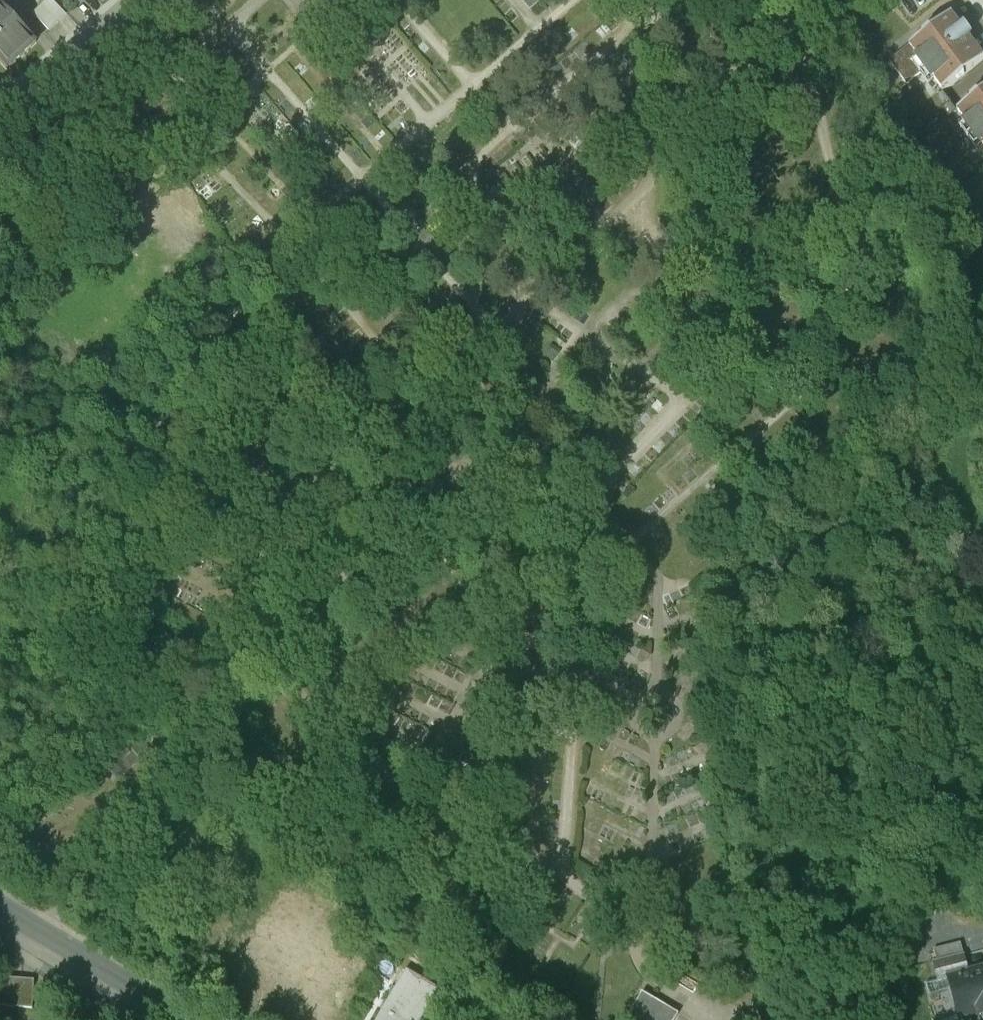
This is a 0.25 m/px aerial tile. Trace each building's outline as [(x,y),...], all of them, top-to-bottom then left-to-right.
[(32,14),(49,31),(66,15),(52,0),(47,0),(32,14)] [(0,4),(0,63),(7,70),(37,42),(0,4)] [(951,14),(889,61),(906,83),(927,68),(943,89),(982,58),(982,56),(968,37),(971,35),(963,25),(960,27),(951,14)] [(943,89),(927,68),(906,83),(930,114),(950,99),(943,89)] [(957,108),(982,142),(982,89),(957,108)] [(950,99),(930,114),(970,167),(982,157),(982,142),(957,108),(950,99)] [(137,737),(105,764),(118,780),(150,753),(137,737)] [(964,956),(934,964),(938,983),(950,980),(969,975),(969,974),(964,956)] [(969,974),(969,975),(950,980),(959,1013),(978,1008),(980,1017),(982,1016),(982,970),(969,974)] [(378,1019),(423,1019),(440,991),(407,972),(378,1019)] [(0,980),(0,1007),(31,1009),(33,983),(0,980)] [(627,1019),(644,1019),(655,1002),(642,994),(627,1019)] [(679,1017),(655,1002),(644,1019),(677,1019),(679,1017)]
